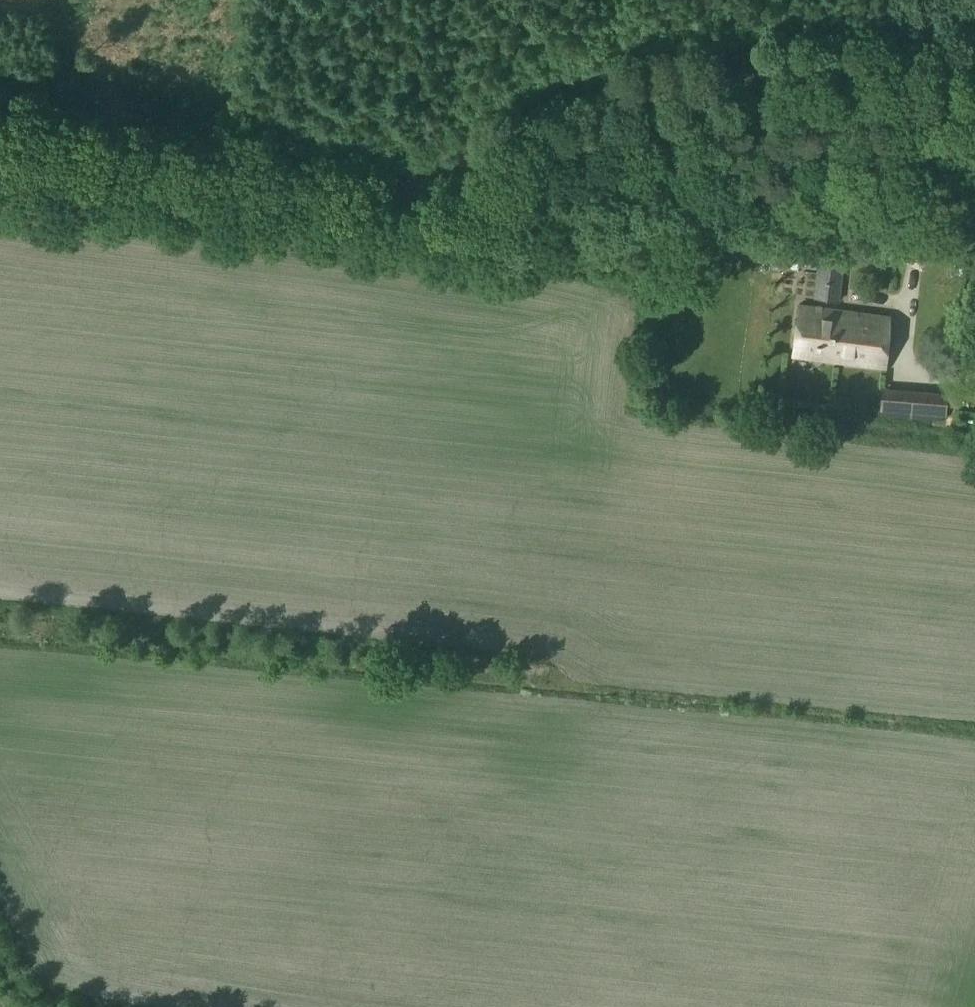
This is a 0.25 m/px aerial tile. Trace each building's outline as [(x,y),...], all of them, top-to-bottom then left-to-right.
[(844,256),(820,253),(815,298),(839,301),(844,256)] [(800,305),(794,357),(886,368),(890,317),(800,305)]
